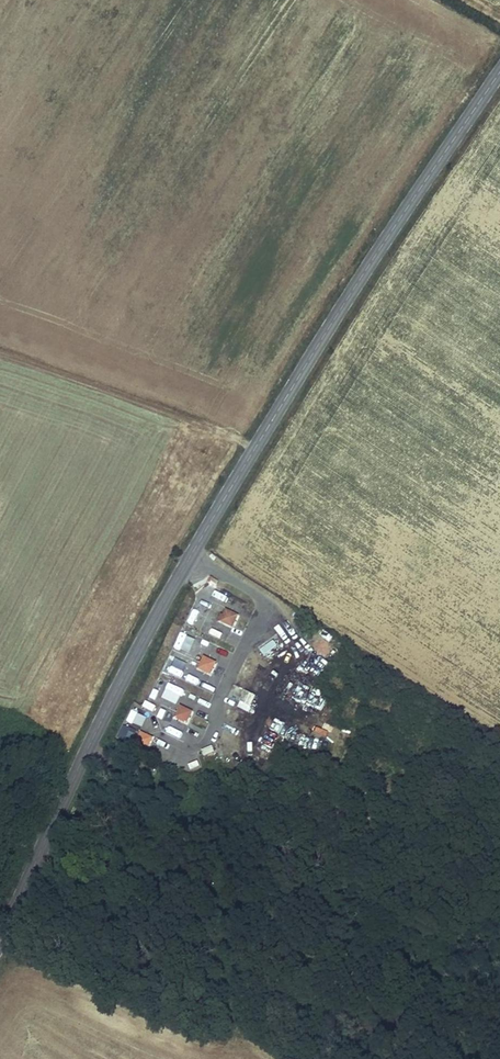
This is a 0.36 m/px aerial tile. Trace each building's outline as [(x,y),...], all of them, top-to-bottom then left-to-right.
[(225,591),(223,597),(235,601),(236,595),(225,591)] [(202,629),(206,618),(191,611),(186,622),(202,629)] [(228,618),(225,617),(222,622),(232,627),(237,617),(230,613),(228,618)] [(172,647),(183,652),(191,633),(181,629),(172,647)] [(280,654),(273,643),(259,652),(266,663),(280,654)] [(166,665),(172,667),(176,655),(170,653),(166,665)] [(202,670),(207,660),(203,658),(198,668),(202,670)] [(178,668),(191,673),(194,665),(181,660),(178,668)] [(208,674),(213,663),(207,660),(202,670),(208,674)] [(176,669),(175,675),(188,679),(190,673),(176,669)] [(245,703),(250,691),(233,685),(229,696),(245,703)] [(178,719),(183,709),(179,707),(174,717),(178,719)] [(184,722),(189,712),(183,709),(178,719),(184,722)] [(149,732),(152,725),(141,721),(139,728),(149,732)] [(167,724),(165,730),(179,736),(181,730),(167,724)] [(149,738),(139,732),(137,736),(147,742),(149,738)] [(144,748),(147,742),(137,736),(133,743),(144,748)]
